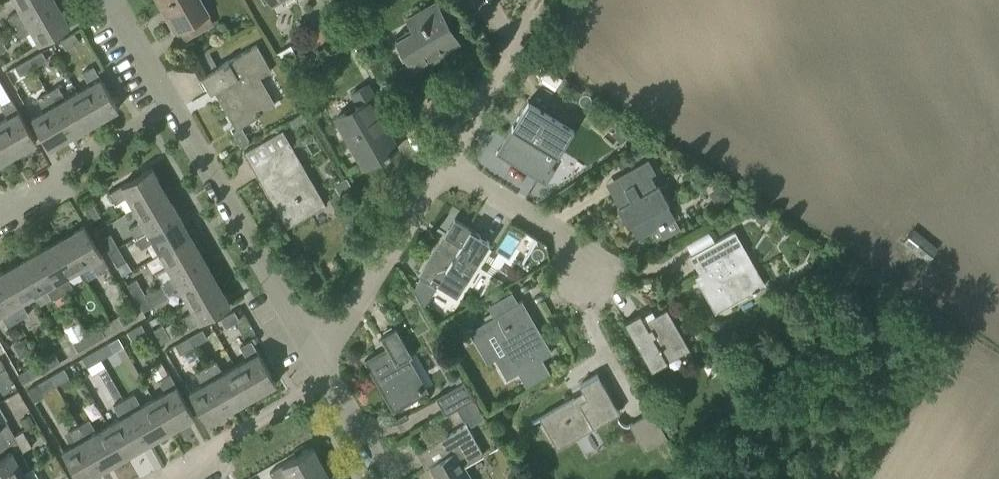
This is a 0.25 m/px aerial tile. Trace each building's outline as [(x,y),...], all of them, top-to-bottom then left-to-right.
[(57,2),(56,0),(13,0),(19,10),(7,17),(13,27),(57,2)] [(168,19),(175,32),(193,22),(208,13),(200,0),(157,0),(168,19)] [(63,12),(57,2),(13,27),(19,38),(32,31),(39,43),(70,25),(69,23),(68,24),(62,13),(63,12)] [(454,44),(444,26),(441,22),(445,19),(436,3),(406,20),(411,28),(394,37),(408,62),(400,67),(405,76),(429,62),(427,59),(454,44)] [(344,13),(309,32),(315,44),(351,25),(344,13)] [(79,41),(74,32),(60,40),(65,48),(79,41)] [(234,126),(275,102),(260,76),(272,69),(257,43),(201,76),(211,93),(217,89),(236,123),(234,124),(234,126)] [(29,59),(33,67),(46,60),(42,51),(29,59)] [(20,74),(33,67),(29,59),(15,66),(20,74)] [(88,85),(77,91),(94,121),(106,114),(107,115),(118,108),(93,65),(81,72),(88,85)] [(383,111),(373,93),(368,84),(352,92),(359,104),(336,116),(364,166),(384,154),(385,156),(394,151),(382,129),(379,130),(372,117),(383,111)] [(12,153),(25,146),(25,147),(36,141),(4,86),(0,89),(0,105),(7,118),(0,122),(0,132),(12,153)] [(47,91),(72,134),(83,128),(82,127),(94,121),(77,91),(64,99),(57,86),(47,91)] [(47,91),(36,98),(44,111),(32,118),(49,148),(51,147),(50,146),(61,140),(62,141),(72,134),(47,91)] [(536,176),(555,146),(560,149),(572,128),(528,101),(517,119),(520,121),(500,152),(498,151),(497,152),(536,176)] [(249,140),(242,127),(233,132),(240,145),(249,140)] [(287,226),(326,204),(317,188),(314,190),(300,167),(303,166),(282,129),(244,151),(259,178),(261,177),(284,218),(283,219),(287,226)] [(1,161),(0,160),(12,153),(0,132),(0,162),(1,161)] [(630,224),(638,238),(674,217),(666,203),(668,202),(658,184),(656,185),(649,174),(655,171),(648,158),(624,172),(631,184),(613,194),(619,206),(617,207),(628,225),(630,224)] [(164,191),(157,179),(158,178),(152,167),(109,192),(115,203),(128,196),(134,208),(164,191)] [(135,238),(178,213),(172,202),(171,203),(164,191),(134,208),(141,220),(129,227),(135,238)] [(99,215),(91,202),(85,206),(92,219),(99,215)] [(160,253),(190,236),(183,224),(184,223),(178,213),(135,238),(141,248),(153,241),(160,253)] [(441,244),(423,273),(431,278),(431,280),(437,284),(438,284),(439,283),(457,294),(478,258),(489,241),(478,235),(479,232),(455,217),(444,235),(445,236),(448,237),(443,245),(441,244)] [(73,232),(61,239),(78,269),(90,262),(97,275),(109,268),(84,225),(73,231),(73,232)] [(937,247),(912,228),(902,242),(927,261),(937,247)] [(715,312),(732,303),(756,289),(765,284),(735,230),(726,235),(690,255),(696,268),(700,266),(704,272),(695,277),(715,312)] [(692,250),(714,239),(710,231),(688,242),(692,250)] [(101,238),(109,252),(118,247),(110,233),(101,238)] [(161,282),(204,258),(198,247),(197,248),(190,236),(160,253),(167,265),(155,272),(161,282)] [(38,251),(63,294),(73,288),(66,276),(78,269),(61,239),(49,246),(49,245),(38,251)] [(118,247),(109,252),(117,266),(126,260),(118,247)] [(16,265),(33,295),(45,288),(53,300),(63,294),(38,251),(28,257),(28,258),(16,265)] [(216,281),(209,269),(210,268),(204,258),(161,282),(167,294),(179,287),(186,298),(216,281)] [(18,320),(29,314),(21,302),(33,295),(16,265),(4,271),(0,273),(0,288),(18,320)] [(127,284),(135,297),(144,292),(136,278),(127,284)] [(420,279),(413,290),(423,308),(436,288),(420,279)] [(186,298),(193,311),(181,317),(187,328),(230,303),(224,292),(223,293),(216,281),(186,298)] [(18,320),(0,288),(0,314),(7,326),(18,320)] [(144,292),(135,297),(143,311),(152,305),(144,292)] [(496,293),(486,298),(489,304),(499,298),(496,293)] [(520,370),(527,383),(525,384),(525,386),(549,373),(541,358),(551,352),(541,334),(538,335),(520,303),(522,302),(521,300),(482,322),(499,354),(494,357),(506,378),(520,370)] [(123,324),(137,317),(131,308),(118,315),(123,324)] [(690,350),(676,326),(667,308),(653,316),(655,319),(646,324),(640,313),(624,322),(651,372),(690,350)] [(239,320),(234,311),(220,318),(225,327),(239,320)] [(159,314),(148,320),(151,325),(162,319),(159,314)] [(78,351),(91,343),(86,334),(85,335),(77,321),(65,328),(78,351)] [(133,341),(142,335),(146,333),(140,324),(127,331),(133,341)] [(170,338),(162,324),(153,330),(161,343),(170,338)] [(86,334),(91,343),(105,335),(99,326),(86,334)] [(402,405),(420,395),(424,393),(404,359),(411,355),(396,328),(380,337),(387,349),(367,361),(365,359),(364,360),(393,411),(395,410),(393,408),(401,403),(402,405)] [(202,329),(188,336),(193,345),(207,338),(202,329)] [(180,353),(193,345),(188,336),(175,344),(180,353)] [(252,395),(264,388),(264,389),(276,383),(251,340),(240,346),(247,360),(235,366),(252,395)] [(109,342),(95,350),(100,359),(114,351),(109,342)] [(87,366),(100,359),(95,350),(82,358),(87,366)] [(41,360),(46,368),(59,361),(54,352),(41,360)] [(23,382),(46,368),(41,360),(18,373),(23,382)] [(216,361),(206,367),(230,409),(241,403),(240,402),(252,395),(235,366),(223,373),(216,361)] [(206,367),(195,373),(202,385),(190,392),(207,422),(209,421),(208,420),(219,414),(219,415),(230,409),(206,367)] [(63,368),(50,375),(56,385),(59,383),(63,391),(73,385),(63,368)] [(154,399),(170,428),(182,421),(183,422),(194,416),(170,374),(159,380),(166,392),(154,399)] [(574,398),(540,417),(558,447),(593,427),(593,426),(618,412),(597,374),(580,384),(585,394),(575,400),(574,398)] [(42,393),(56,385),(50,375),(36,383),(42,393)] [(473,397),(464,381),(436,397),(445,413),(457,406),(473,397)] [(134,394),(124,400),(148,442),(159,436),(158,435),(170,428),(154,399),(141,406),(134,394)] [(457,406),(464,420),(467,418),(471,424),(484,417),(473,397),(457,406)] [(109,425),(125,454),(137,447),(138,448),(148,442),(124,400),(113,406),(120,418),(109,425)] [(15,435),(6,420),(8,419),(0,406),(0,444),(15,435)] [(644,451),(667,437),(652,411),(629,424),(644,451)] [(125,454),(109,425),(96,432),(89,420),(79,426),(103,468),(114,462),(113,461),(125,454)] [(417,452),(426,468),(429,466),(437,478),(473,478),(465,465),(484,454),(467,424),(434,442),(417,452)] [(103,468),(79,426),(68,432),(75,444),(63,451),(79,478),(81,478),(92,473),(93,474),(103,468)] [(15,435),(0,444),(0,478),(11,478),(30,468),(21,452),(24,451),(15,435)] [(290,478),(310,478),(325,471),(318,459),(319,458),(312,447),(269,472),(274,478),(284,478),(288,476),(290,478)] [(32,466),(30,468),(11,478),(39,478),(32,466)] [(325,471),(310,478),(330,478),(325,471)]
